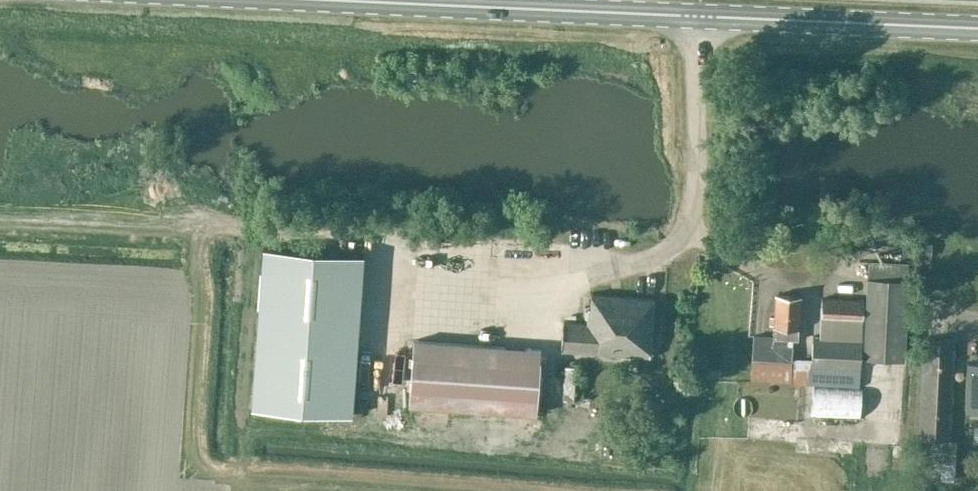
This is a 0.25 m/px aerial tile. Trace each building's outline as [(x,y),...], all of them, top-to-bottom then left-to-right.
[(920,241),(920,255),(928,255),(928,242),(920,241)] [(263,248),(252,408),(352,415),(364,255),(263,248)] [(773,336),(755,335),(754,335),(751,380),(790,383),(790,384),(859,387),(861,357),(905,360),(908,280),(909,263),(868,261),(867,278),(866,301),(822,298),(820,342),(813,342),(812,361),(792,360),(793,346),(788,345),(788,340),(799,341),(802,296),(776,295),(774,317),(770,316),(769,325),(774,325),(773,336)] [(563,321),(562,352),(579,353),(578,363),(557,362),(556,392),(591,394),(594,354),(651,358),(655,299),(592,294),(589,323),(563,321)] [(919,438),(952,440),(956,340),(923,338),(919,438)] [(537,415),(542,348),(414,339),(409,406),(537,415)] [(967,362),(965,410),(977,411),(977,363),(967,362)] [(814,386),(812,415),(861,417),(863,389),(814,386)] [(963,441),(977,440),(977,425),(963,426),(963,441)]
